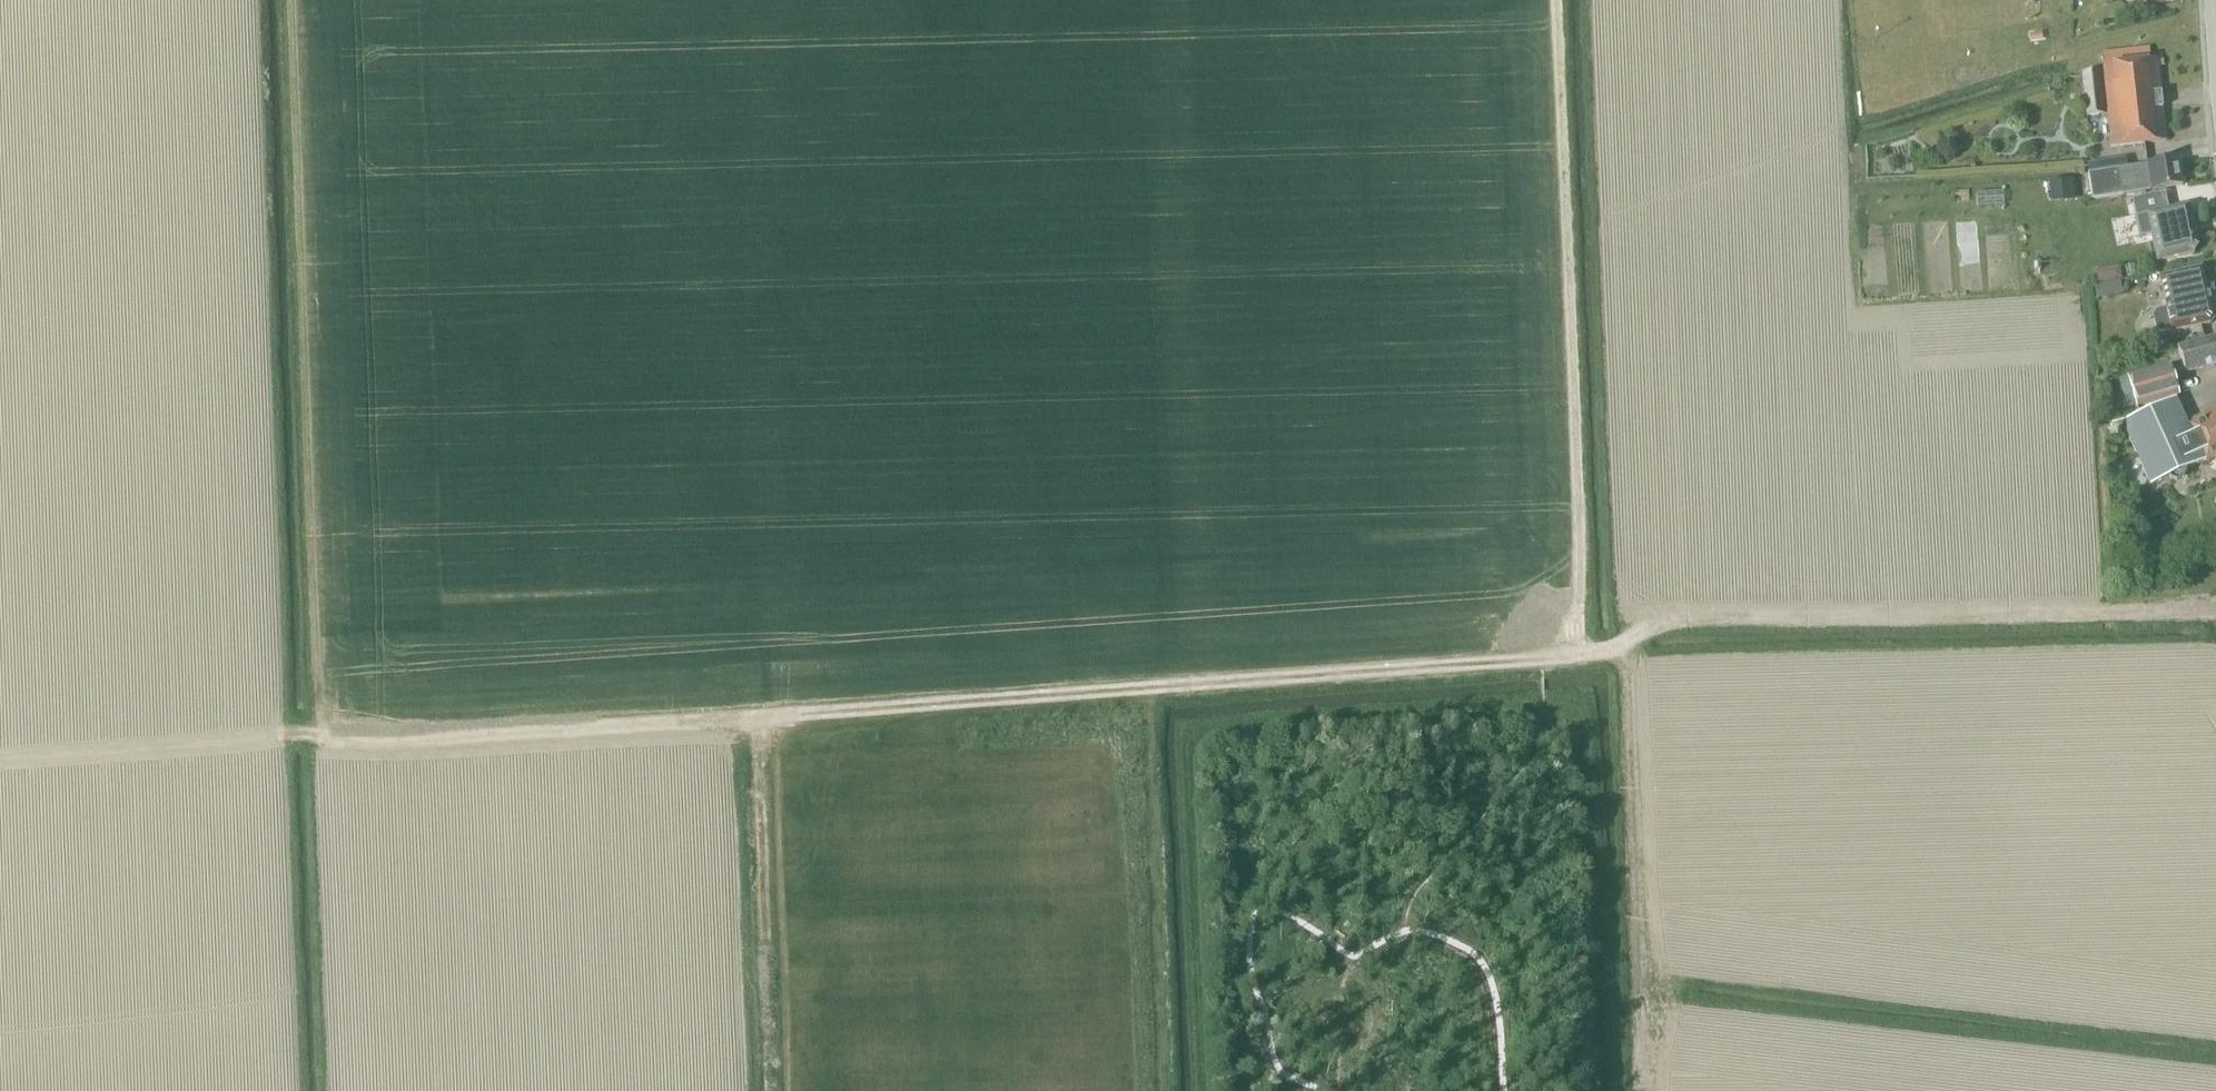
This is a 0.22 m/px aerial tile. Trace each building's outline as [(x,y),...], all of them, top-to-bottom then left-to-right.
[(2110,147),(2113,147),(2165,141),(2158,67),(2157,60),(2102,65),(2110,147)] [(2086,117),(2104,115),(2099,71),(2081,73),(2086,117)] [(2146,164),(2127,168),(2118,169),(2088,174),(2092,199),(2122,195),(2182,185),(2178,159),(2146,164)] [(2072,178),(2050,180),(2050,182),(2052,201),(2074,199),(2072,181),(2072,178)] [(2156,262),(2192,254),(2196,249),(2186,206),(2168,210),(2164,193),(2131,200),(2140,238),(2150,236),(2156,262)] [(2119,265),(2104,269),(2107,283),(2120,281),(2122,280),(2119,265)] [(2171,332),(2213,323),(2200,269),(2159,277),(2166,308),(2155,311),(2152,317),(2155,330),(2161,334),(2171,331),(2171,332)] [(2120,281),(2107,283),(2109,297),(2122,294),(2120,281)] [(2178,395),(2173,375),(2184,372),(2185,374),(2215,365),(2215,337),(2177,348),(2181,361),(2127,377),(2135,407),(2178,395)] [(2185,423),(2175,400),(2126,422),(2127,434),(2150,485),(2202,462),(2203,464),(2215,459),(2215,408),(2185,423)]
